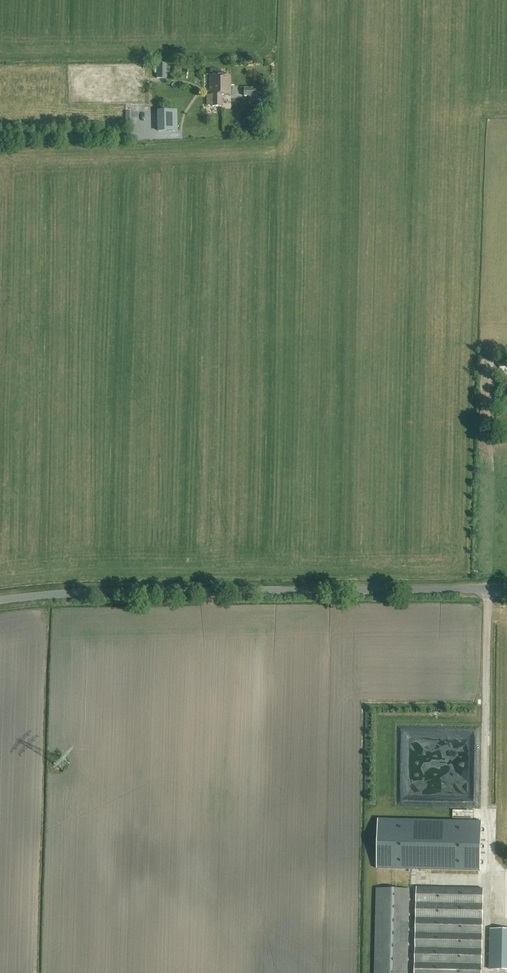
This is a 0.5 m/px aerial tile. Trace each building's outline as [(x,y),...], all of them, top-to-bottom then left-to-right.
[(167,79),(167,64),(157,63),(156,78),(167,79)] [(207,95),(207,106),(212,106),(212,107),(221,107),(221,95),(230,95),(230,75),(210,75),(210,95),(207,95)] [(243,96),(250,96),(250,101),(259,101),(259,96),(266,96),(266,87),(243,88),(243,96)] [(150,112),(150,131),(172,131),(172,112),(150,112)] [(475,820),(376,820),(376,868),(475,869),(475,820)] [(482,889),(416,888),(415,972),(481,972),(482,889)] [(409,890),(376,889),(374,972),(408,972),(409,890)] [(490,930),(490,970),(506,970),(506,930),(490,930)]
